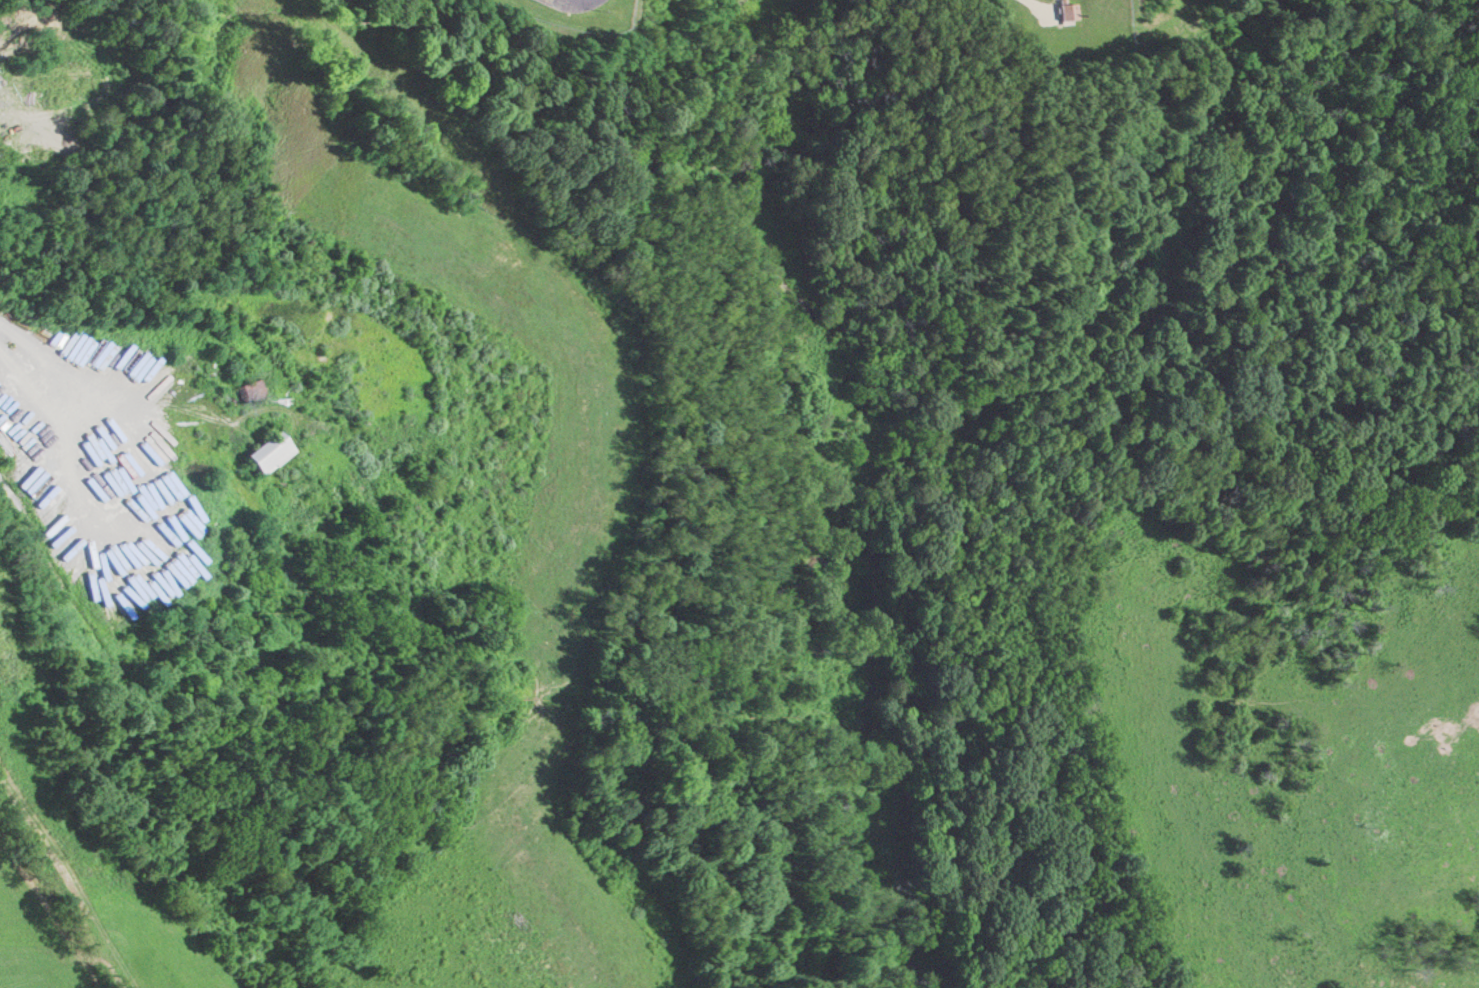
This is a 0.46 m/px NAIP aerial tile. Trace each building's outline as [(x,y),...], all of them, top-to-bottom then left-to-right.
[(1060,18),(1077,18),(1077,0),(1060,0),(1060,18)] [(242,452),(256,474),(290,454),(276,431),(242,452)]
